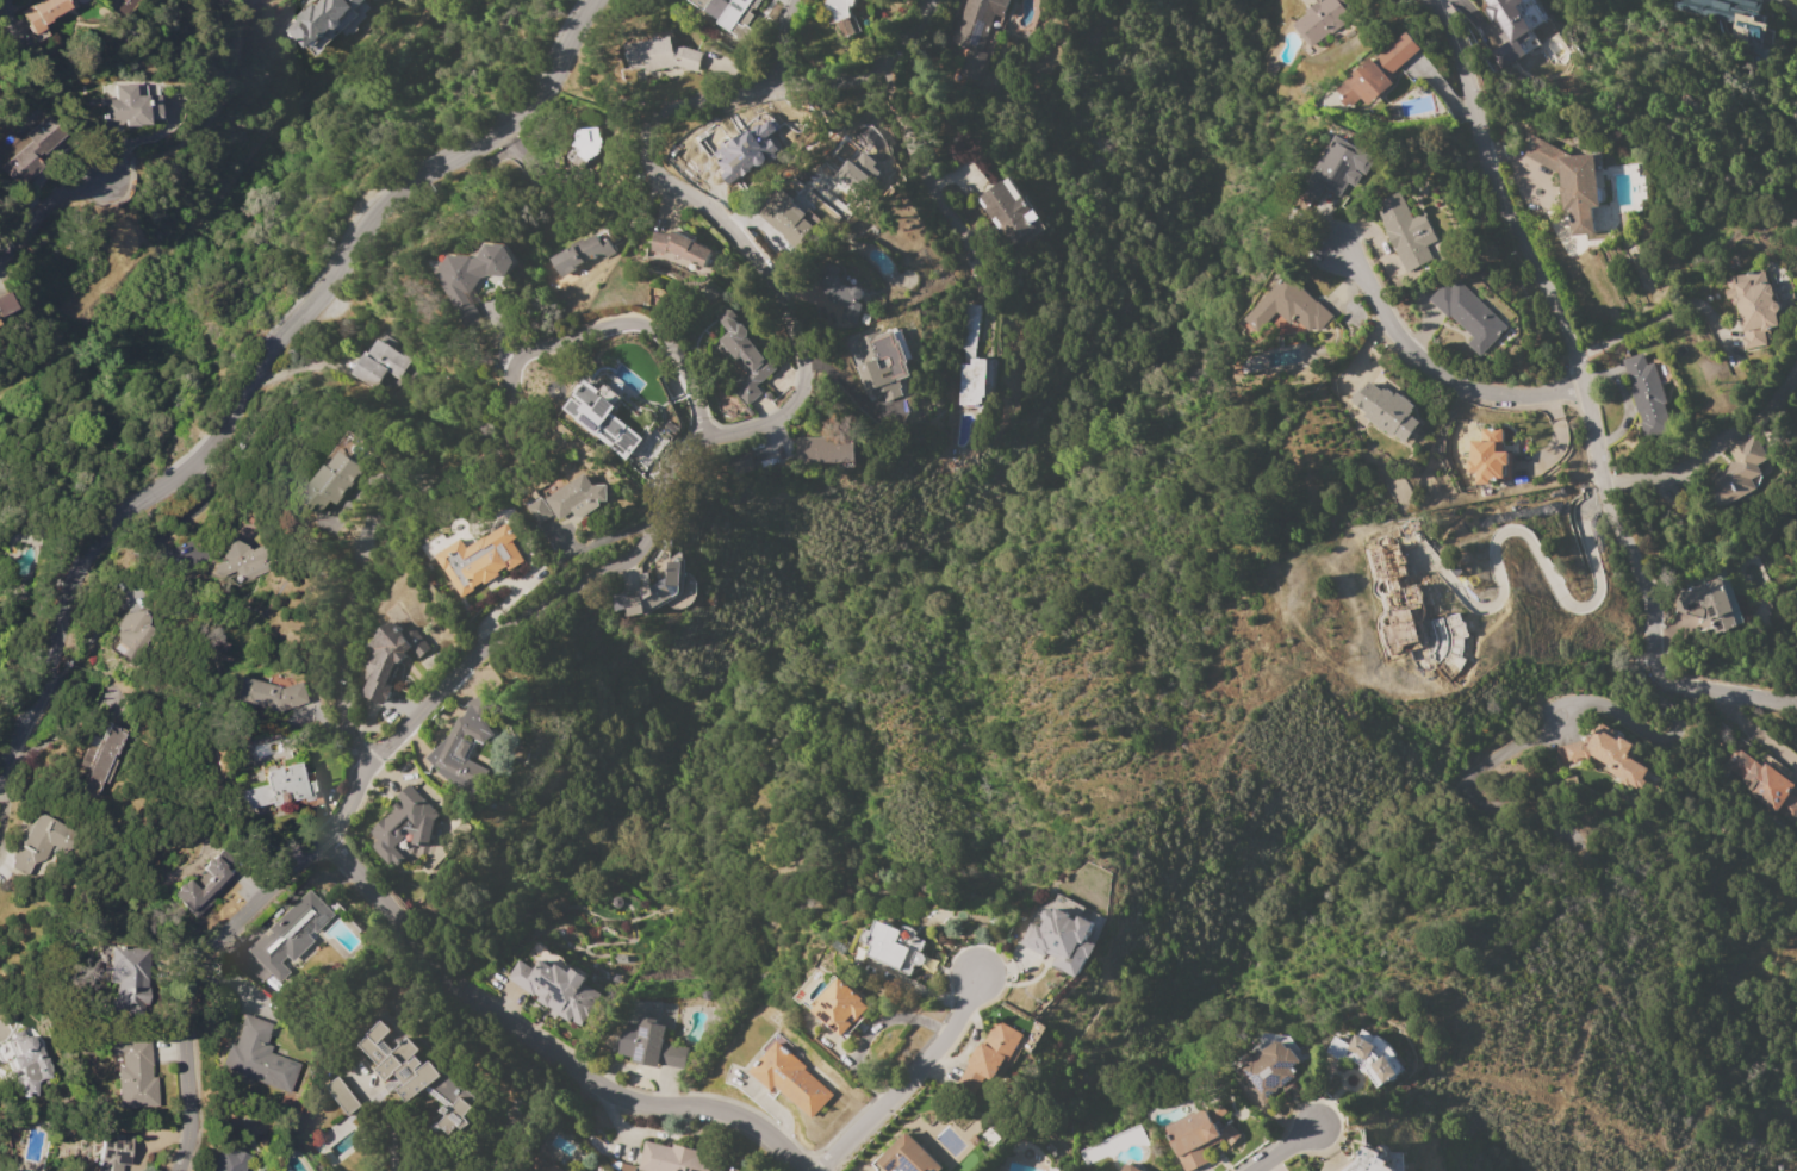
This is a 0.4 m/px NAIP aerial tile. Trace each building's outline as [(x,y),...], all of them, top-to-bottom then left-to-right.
[(20,11),(39,0),(67,0),(70,6),(49,19),(51,21),(44,25),(46,29),(35,35),(20,11)] [(315,6),(321,0),(367,0),(354,13),(352,11),(341,20),(342,23),(334,31),(332,29),(316,43),(315,42),(306,49),(296,37),(292,41),(282,30),(312,2),(315,6)] [(688,1),(688,0),(731,0),(733,1),(734,0),(762,0),(756,10),(753,8),(750,13),(753,15),(746,26),(752,31),(742,43),(716,24),(717,21),(688,1)] [(823,7),(826,0),(855,0),(852,7),(848,6),(848,8),(848,17),(852,15),(859,32),(844,39),(837,23),(834,23),(833,11),(823,7)] [(947,44),(963,0),(1011,0),(1003,19),(994,15),(981,52),(987,55),(977,81),(957,74),(965,50),(947,44)] [(1319,5),(1325,0),(1343,0),(1354,13),(1343,21),(1343,24),(1332,32),(1329,32),(1310,46),(1293,25),(1307,14),(1305,11),(1317,1),(1319,5)] [(1486,6),(1482,0),(1531,0),(1543,20),(1515,38),(1524,54),(1498,69),(1487,51),(1506,41),(1493,20),(1488,23),(1481,10),(1486,6)] [(1734,22),(1738,8),(1701,0),(1674,0),(1672,9),(1734,22)] [(1729,42),(1736,14),(1754,19),(1754,20),(1767,24),(1765,31),(1764,31),(1759,49),(1729,42)] [(1368,105),(1362,98),(1351,107),(1348,104),(1344,107),(1339,101),(1343,98),(1336,88),(1372,57),(1373,60),(1406,32),(1420,49),(1389,76),(1394,82),(1368,105)] [(1515,38),(1521,52),(1534,46),(1528,32),(1515,38)] [(674,67),(646,71),(646,68),(630,71),(626,45),(670,36),(672,50),(684,48),(701,54),(695,73),(674,67)] [(101,99),(117,99),(116,85),(137,85),(137,95),(163,95),(163,120),(147,120),(147,124),(124,124),(124,120),(101,120),(101,99)] [(49,116),(66,135),(11,180),(0,167),(32,139),(27,135),(49,116)] [(725,142),(729,151),(717,157),(728,180),(756,167),(750,155),(760,151),(768,167),(778,162),(773,152),(777,150),(771,136),(777,133),(771,120),(725,142)] [(597,127),(598,137),(601,138),(602,142),(598,144),(598,150),(595,155),(592,155),(586,161),(583,161),(576,155),(578,151),(576,147),(571,147),(571,145),(576,139),(576,131),(590,130),(590,129),(597,127)] [(674,145),(689,130),(699,139),(705,132),(714,141),(716,138),(739,157),(734,163),(747,175),(733,191),(721,180),(717,185),(680,154),(682,151),(674,145)] [(1311,181),(1336,135),(1375,156),(1364,174),(1355,169),(1354,172),(1361,175),(1355,187),(1348,182),(1339,197),(1311,181)] [(1531,136),(1563,152),(1561,157),(1562,157),(1593,155),(1599,206),(1592,206),(1594,233),(1571,236),(1568,210),(1563,211),(1559,173),(1555,170),(1554,172),(1521,154),(1531,136)] [(1012,177),(1047,230),(1014,254),(978,201),(1012,177)] [(757,217),(782,189),(792,199),(790,201),(806,216),(803,218),(813,226),(794,248),(775,231),(773,232),(757,217)] [(1373,205),(1399,193),(1411,219),(1424,213),(1437,241),(1425,245),(1432,260),(1405,273),(1373,205)] [(672,233),(673,231),(711,250),(702,268),(672,254),(653,251),(654,232),(672,233)] [(559,254),(576,245),(574,243),(584,238),(585,241),(604,232),(615,254),(602,260),(599,254),(574,267),(576,269),(568,273),(559,254)] [(453,256),(474,257),(474,259),(481,256),(490,243),(509,247),(516,262),(505,278),(490,275),(481,279),(473,293),(470,294),(484,324),(466,332),(439,274),(453,256)] [(819,284),(821,274),(820,273),(823,263),(839,269),(837,276),(842,279),(840,284),(863,292),(859,304),(862,305),(853,325),(838,320),(842,307),(828,301),(819,284)] [(1764,270),(1766,280),(1767,280),(1768,282),(1770,285),(1771,285),(1773,298),(1772,298),(1773,301),(1777,303),(1778,305),(1779,309),(1778,312),(1776,313),(1779,330),(1765,334),(1767,345),(1743,350),(1734,306),(1733,307),(1730,300),(1727,300),(1724,291),(1727,289),(1724,279),(1764,270)] [(1287,274),(1332,317),(1318,332),(1313,328),(1308,332),(1293,318),(1288,324),(1276,312),(1257,332),(1244,320),(1287,274)] [(1459,281),(1507,326),(1481,356),(1467,343),(1473,337),(1449,316),(1447,318),(1428,300),(1443,284),(1450,289),(1459,281)] [(18,309),(0,316),(0,296),(10,292),(18,309)] [(958,405),(960,363),(964,363),(964,349),(957,349),(959,305),(981,305),(975,344),(974,359),(987,360),(984,406),(958,405)] [(719,341),(729,332),(717,318),(727,311),(732,311),(747,330),(747,335),(746,337),(764,359),(766,356),(776,369),(756,386),(761,393),(746,405),(730,386),(745,374),(719,341)] [(854,340),(878,331),(879,335),(894,330),(897,342),(900,341),(912,375),(898,380),(903,395),(884,403),(878,386),(863,392),(854,367),(863,365),(854,340)] [(349,374),(365,353),(367,354),(377,340),(400,355),(402,354),(409,359),(394,380),(384,372),(372,390),(349,374)] [(1622,360),(1642,353),(1647,365),(1653,362),(1667,404),(1664,405),(1672,430),(1644,440),(1639,423),(1641,423),(1639,415),(1636,415),(1628,388),(1630,388),(1622,360)] [(598,410),(636,438),(623,455),(582,423),(572,426),(566,410),(561,412),(560,409),(558,410),(553,398),(572,392),(568,381),(587,375),(598,410)] [(1350,401),(1361,387),(1363,390),(1369,381),(1381,391),(1383,388),(1386,391),(1387,390),(1394,394),(1395,393),(1416,409),(1410,415),(1419,422),(1403,443),(1393,435),(1391,437),(1362,416),(1364,413),(1350,401)] [(1481,429),(1503,429),(1503,450),(1507,450),(1507,466),(1504,466),(1504,480),(1488,480),(1488,485),(1475,485),(1474,473),(1467,473),(1467,461),(1469,461),(1469,442),(1481,441),(1481,429)] [(1703,478),(1734,462),(1727,447),(1745,437),(1746,440),(1755,435),(1767,459),(1755,465),(1760,474),(1751,479),(1756,490),(1718,507),(1703,478)] [(794,438),(854,436),(856,461),(795,463),(794,438)] [(300,499),(327,465),(329,466),(340,451),(363,469),(336,506),(329,500),(319,513),(300,499)] [(607,485),(607,502),(598,502),(599,506),(579,518),(574,517),(571,512),(558,521),(543,499),(584,474),(592,486),(607,485)] [(541,498),(552,516),(536,527),(524,509),(541,498)] [(435,555),(461,538),(466,548),(484,537),(485,538),(508,524),(516,538),(511,542),(523,561),(508,571),(505,567),(498,572),(499,574),(484,585),(481,583),(472,588),(473,590),(461,598),(435,555)] [(219,562),(230,538),(254,549),(261,546),(263,547),(266,548),(274,568),(250,578),(236,572),(218,579),(212,565),(219,562)] [(629,617),(629,611),(616,612),(614,596),(627,593),(628,598),(641,596),(641,590),(651,585),(652,586),(667,579),(667,562),(685,563),(683,593),(680,596),(646,613),(629,617)] [(1667,597),(1721,577),(1733,611),(1731,611),(1736,627),(1715,635),(1712,629),(1700,633),(1695,617),(1673,611),(1667,597)] [(396,666),(387,685),(391,686),(384,705),(361,696),(367,680),(365,679),(365,666),(371,652),(366,644),(393,623),(414,647),(406,653),(409,655),(396,666)] [(279,711),(236,700),(242,677),(284,687),(303,680),(310,699),(279,711)] [(466,703),(487,689),(498,704),(484,714),(483,720),(492,733),(487,742),(484,741),(483,743),(464,734),(461,739),(474,745),(467,760),(484,768),(472,793),(434,774),(436,768),(434,767),(425,759),(434,750),(436,746),(448,736),(458,717),(461,720),(468,706),(466,703)] [(108,722),(131,731),(104,798),(81,789),(89,770),(80,766),(93,735),(101,739),(108,722)] [(1585,758),(1578,759),(1579,761),(1572,764),(1571,761),(1559,764),(1554,748),(1569,745),(1569,746),(1584,743),(1587,746),(1600,723),(1624,737),(1624,739),(1635,746),(1633,749),(1631,748),(1628,754),(1630,755),(1628,758),(1648,768),(1642,779),(1644,781),(1641,789),(1637,786),(1636,789),(1608,772),(1610,767),(1591,755),(1588,760),(1585,758)] [(1790,795),(1796,800),(1796,822),(1796,823),(1779,810),(1776,815),(1745,791),(1747,787),(1736,779),(1737,777),(1727,768),(1729,766),(1724,762),(1735,749),(1739,752),(1740,750),(1762,767),(1766,762),(1796,786),(1790,795)] [(263,771),(300,761),(303,773),(312,771),(315,780),(321,778),(324,790),(318,791),(319,796),(304,801),(303,796),(274,803),(274,802),(244,809),(240,792),(267,784),(263,771)] [(409,784),(439,816),(433,822),(430,854),(425,859),(421,854),(409,866),(403,860),(397,866),(392,861),(388,865),(371,846),(377,840),(369,831),(394,809),(392,806),(398,801),(394,797),(409,784)] [(39,811),(75,830),(64,851),(54,846),(48,859),(33,861),(26,874),(11,867),(14,861),(12,860),(30,823),(33,824),(39,811)] [(193,914),(175,895),(180,890),(180,886),(184,883),(187,884),(193,878),(195,882),(209,871),(205,867),(209,864),(209,862),(212,859),(214,859),(218,855),(236,874),(193,914)] [(247,951),(309,890),(334,915),(315,934),(313,932),(310,935),(315,940),(292,961),(286,957),(280,963),(290,972),(279,983),(247,951)] [(1019,943),(1030,922),(1040,928),(1044,921),(1043,921),(1041,916),(1044,911),(1049,910),(1053,912),(1056,908),(1069,915),(1068,917),(1075,921),(1077,916),(1094,924),(1086,940),(1095,945),(1088,959),(1086,957),(1075,978),(1051,965),(1055,958),(1046,954),(1045,957),(1019,943)] [(868,957),(871,947),(860,941),(865,929),(872,933),(877,921),(901,932),(903,926),(918,932),(915,938),(926,942),(921,953),(922,954),(925,960),(922,965),(918,966),(915,966),(910,976),(868,957)] [(536,943),(554,954),(559,955),(564,958),(566,963),(574,967),(576,966),(590,974),(585,984),(602,995),(596,1003),(598,1004),(590,1019),(587,1016),(582,1027),(571,1021),(571,1022),(536,1001),(537,998),(508,979),(521,960),(530,966),(534,961),(527,957),(531,947),(534,948),(536,943)] [(113,947),(151,948),(148,1014),(117,1011),(118,983),(111,983),(113,947)] [(812,1013),(821,1002),(820,1001),(839,978),(864,999),(862,1002),(869,1008),(841,1039),(812,1013)] [(290,1092),(225,1070),(245,1015),(274,1024),(267,1044),(274,1047),(272,1052),(301,1063),(290,1092)] [(642,1016),(667,1021),(663,1042),(688,1047),(684,1070),(659,1065),(658,1067),(630,1063),(632,1058),(618,1055),(623,1033),(624,1033),(627,1022),(640,1024),(642,1016)] [(443,1075),(446,1072),(480,1102),(453,1134),(441,1125),(448,1115),(443,1110),(447,1108),(425,1090),(409,1103),(399,1091),(406,1085),(397,1075),(388,1083),(377,1070),(380,1066),(360,1045),(368,1036),(367,1035),(384,1020),(393,1030),(384,1039),(394,1051),(409,1038),(421,1051),(410,1061),(411,1063),(418,1057),(424,1063),(417,1070),(418,1072),(431,1060),(443,1075)] [(957,1085),(969,1065),(966,1064),(977,1045),(980,1046),(982,1042),(983,1044),(994,1023),(997,1026),(1000,1022),(1024,1035),(1008,1063),(1005,1060),(990,1084),(983,1080),(975,1096),(957,1085)] [(2,1064),(0,1058),(0,1042),(11,1038),(10,1035),(23,1029),(26,1036),(29,1036),(32,1036),(33,1038),(35,1039),(38,1038),(52,1072),(50,1073),(55,1082),(41,1089),(42,1091),(23,1100),(14,1083),(19,1080),(10,1060),(2,1064)] [(1375,1088),(1367,1072),(1366,1072),(1363,1072),(1362,1072),(1361,1071),(1360,1069),(1360,1065),(1345,1055),(1341,1061),(1325,1052),(1335,1038),(1349,1046),(1360,1029),(1373,1038),(1374,1035),(1378,1038),(1379,1036),(1388,1042),(1392,1045),(1394,1048),(1395,1052),(1395,1055),(1394,1058),(1401,1069),(1398,1072),(1399,1075),(1375,1088)] [(111,1039),(153,1036),(154,1066),(153,1066),(153,1077),(157,1077),(158,1105),(120,1107),(118,1067),(123,1067),(122,1054),(111,1055),(111,1039)] [(1239,1069),(1254,1058),(1256,1060),(1264,1054),(1262,1052),(1276,1041),(1280,1045),(1283,1042),(1288,1049),(1291,1047),(1301,1061),(1291,1070),(1294,1075),(1298,1072),(1301,1078),(1292,1084),(1293,1085),(1283,1092),(1280,1088),(1277,1089),(1279,1091),(1263,1102),(1239,1069)] [(776,1042),(806,1067),(803,1069),(833,1095),(812,1120),(773,1088),(769,1092),(748,1075),(776,1042)] [(327,1086),(340,1077),(361,1104),(349,1115),(327,1086)] [(1208,1161),(1190,1170),(1185,1170),(1167,1134),(1168,1133),(1165,1129),(1205,1109),(1207,1114),(1218,1102),(1227,1111),(1219,1121),(1223,1128),(1227,1123),(1242,1135),(1231,1146),(1224,1140),(1202,1151),(1208,1161)] [(124,1164),(123,1170),(91,1170),(92,1164),(99,1165),(102,1132),(133,1134),(131,1165),(124,1164)] [(943,1167),(939,1170),(904,1170),(900,1166),(894,1170),(884,1170),(876,1163),(906,1132),(943,1167)] [(723,1161),(721,1170),(642,1170),(638,1170),(645,1141),(672,1148),(672,1145),(698,1151),(697,1154),(723,1161)] [(251,1154),(244,1170),(212,1170),(223,1146),(235,1151),(236,1147),(251,1154)] [(1394,1169),(1395,1170),(1341,1170),(1357,1159),(1363,1146),(1381,1153),(1379,1158),(1388,1163),(1387,1166),(1394,1169)] [(550,1161),(545,1170),(568,1170),(550,1161)] [(1131,1164),(1142,1170),(1121,1170),(1126,1163),(1130,1165),(1131,1164)]
